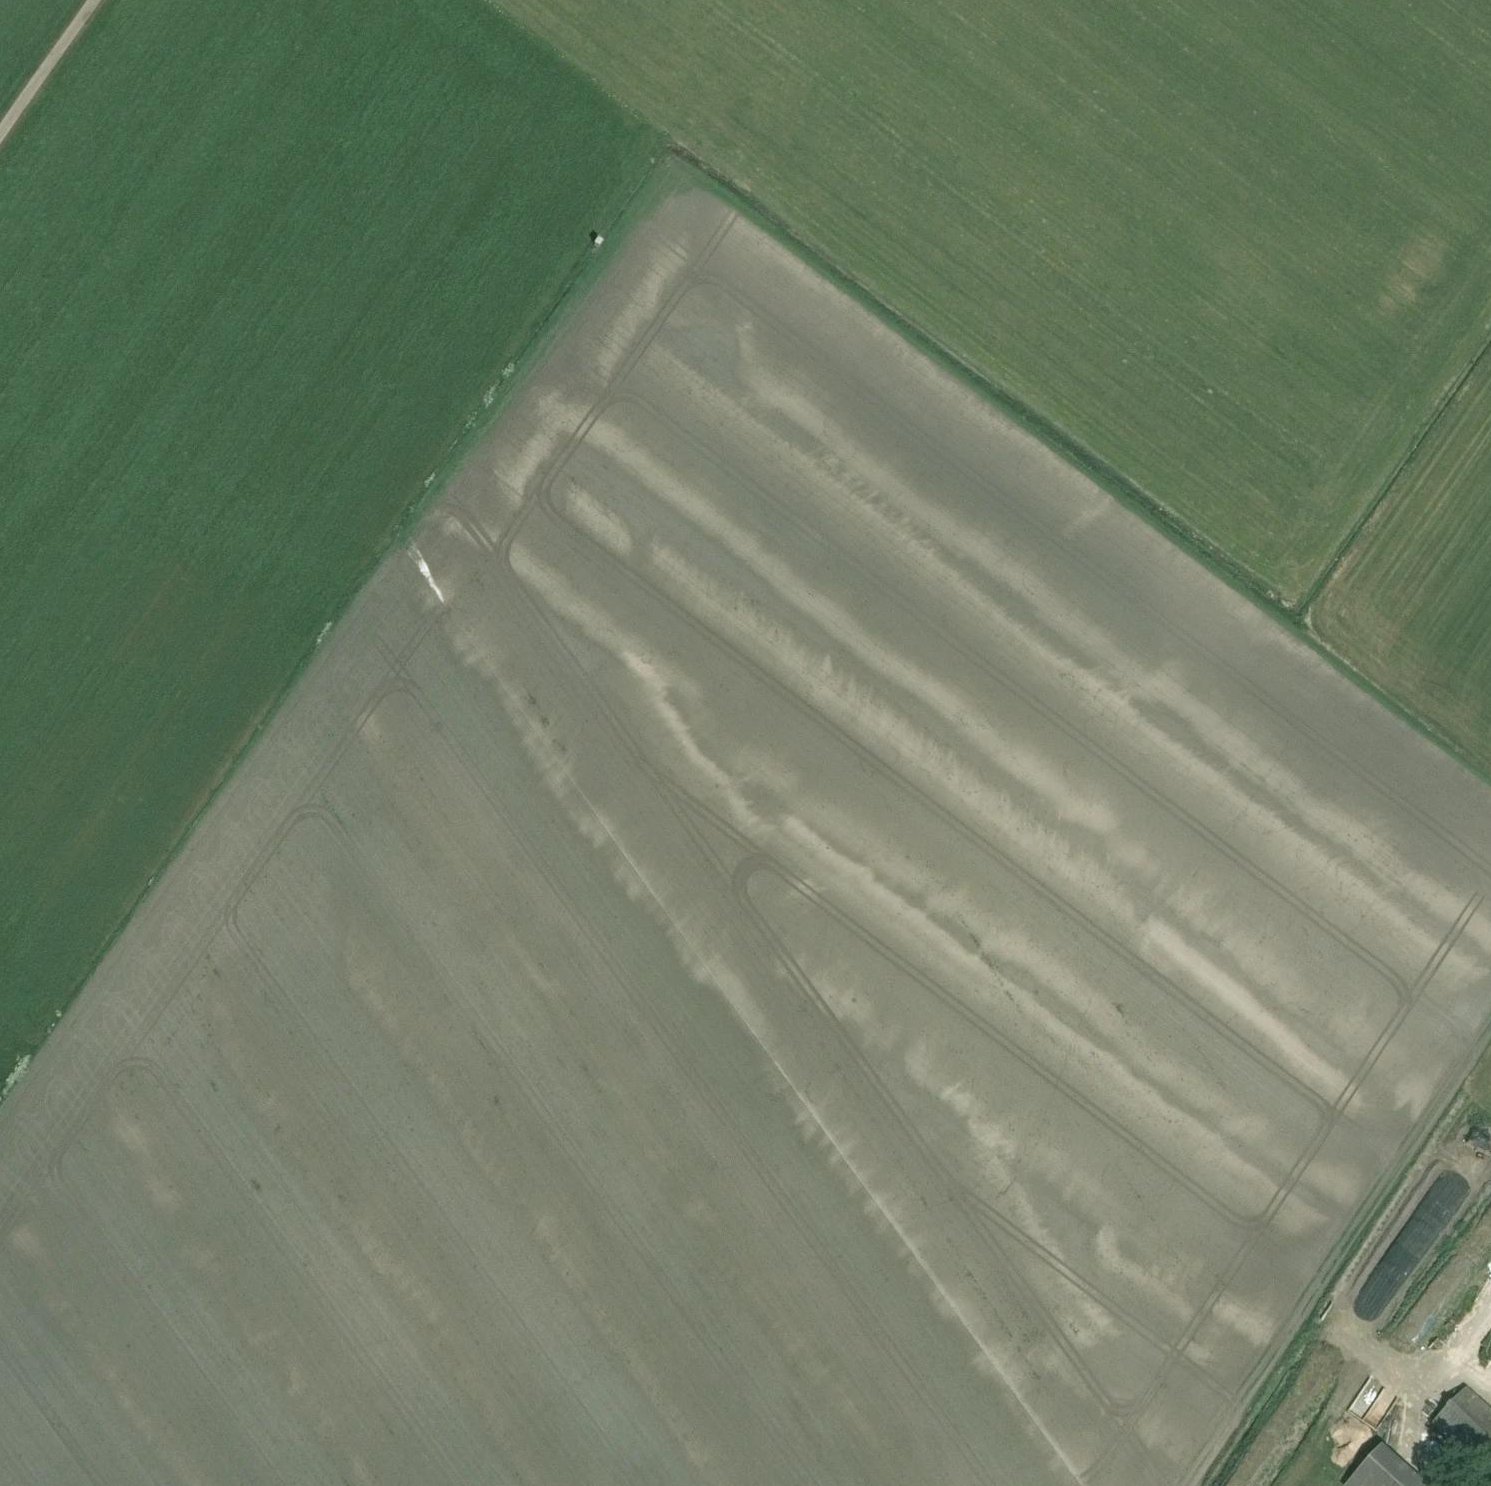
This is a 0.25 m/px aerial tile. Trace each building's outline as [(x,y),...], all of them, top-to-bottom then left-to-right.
[(1459,1117),(1451,1131),(1462,1138),(1470,1124),(1459,1117)] [(1467,1390),(1434,1425),(1490,1479),(1490,1413),(1467,1390)] [(1383,1446),(1346,1485),(1427,1485),(1383,1446)]
